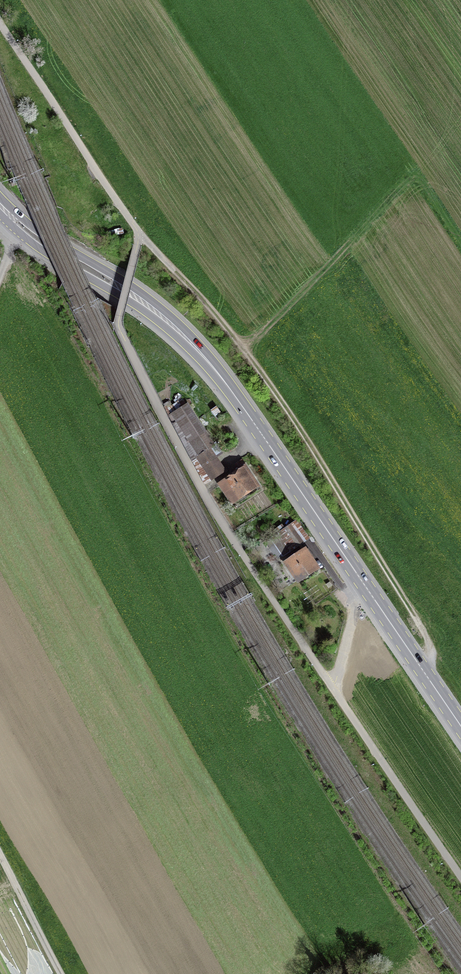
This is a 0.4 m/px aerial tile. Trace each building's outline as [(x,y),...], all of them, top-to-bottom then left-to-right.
[(175,429),(184,445),(204,431),(187,404),(172,414),(180,426),(175,429)] [(218,462),(216,464),(207,451),(198,458),(212,479),(224,471),(218,462)] [(257,484),(245,465),(229,476),(230,478),(220,485),(225,493),(232,488),(238,497),(257,484)] [(272,538),(283,555),(303,541),(291,524),(272,538)] [(299,580),(316,568),(311,560),(313,558),(308,550),(288,562),(299,580)]
